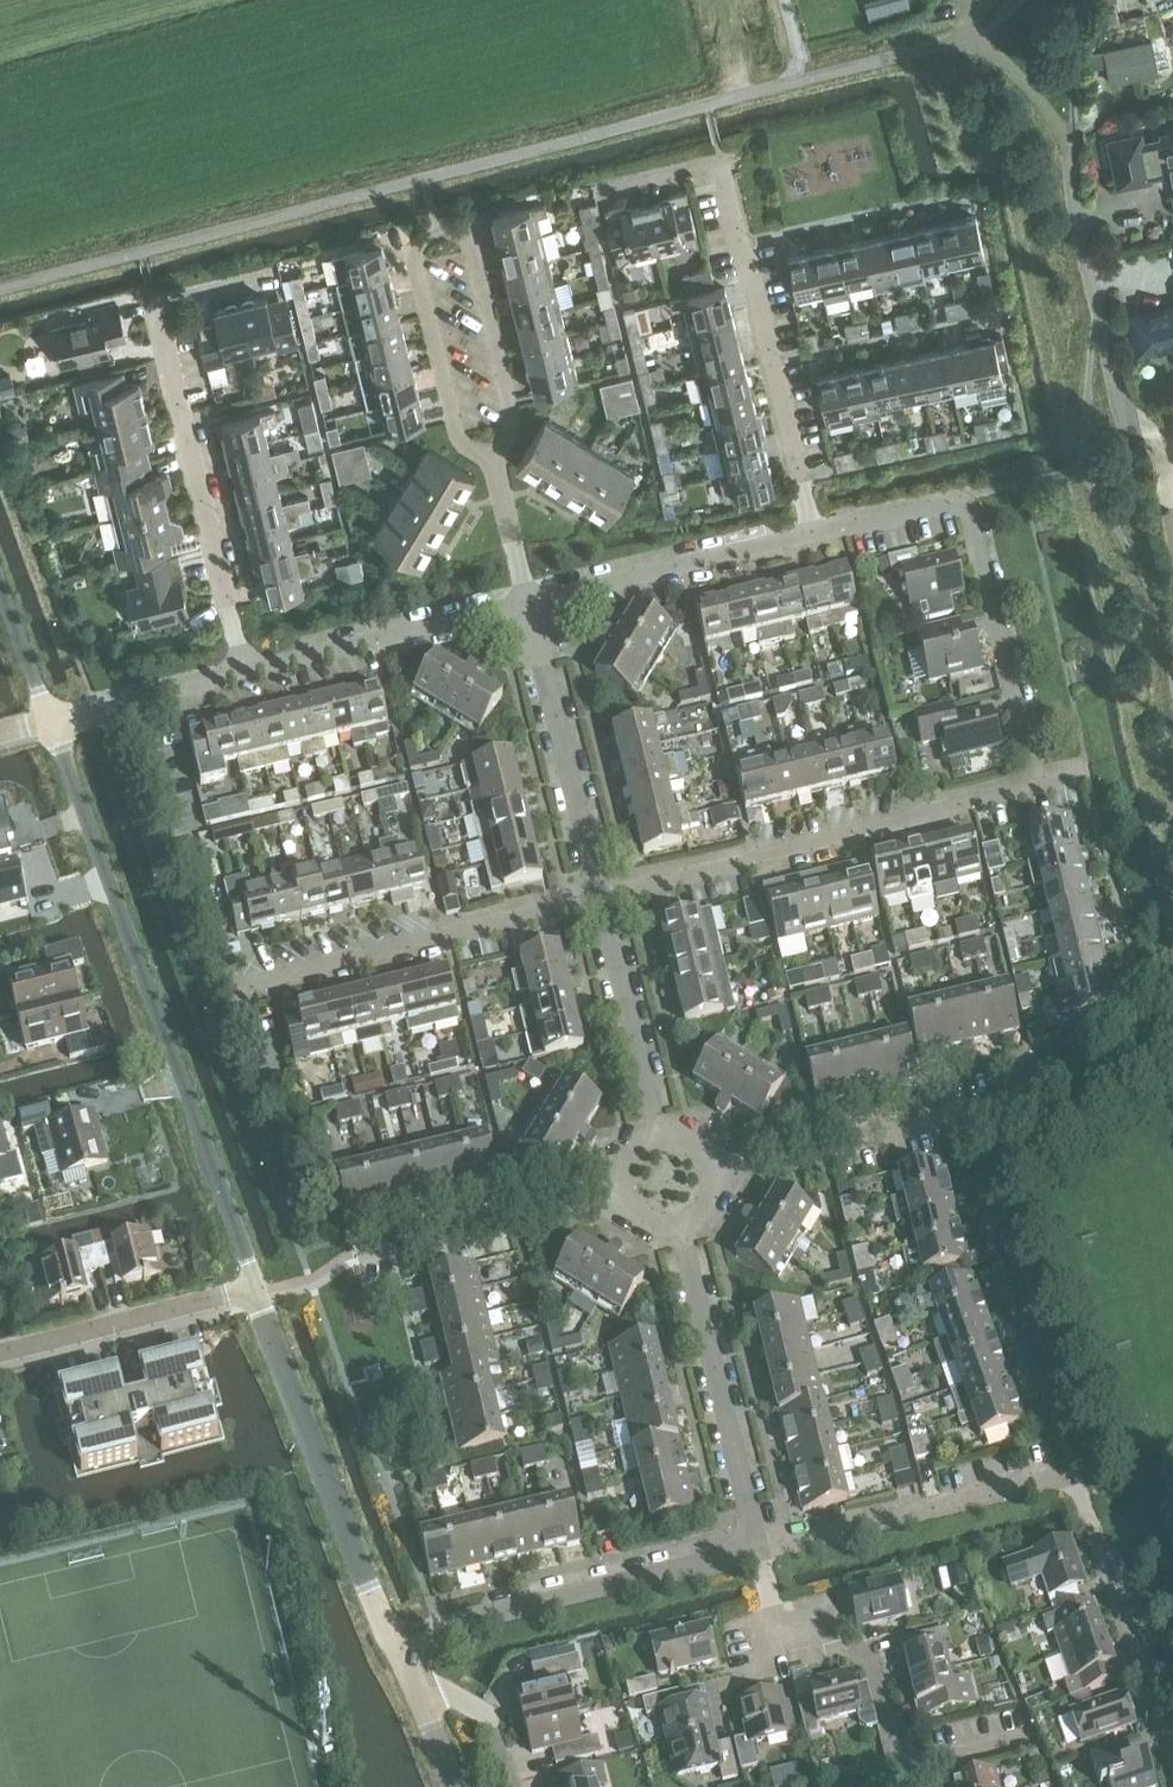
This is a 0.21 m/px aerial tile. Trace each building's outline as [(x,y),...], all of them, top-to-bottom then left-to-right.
[(865,1),(869,20),(911,9),(909,0),(870,0),(865,1)] [(1116,6),(1086,13),(1089,27),(1119,20),(1116,6)] [(1159,71),(1152,38),(1093,51),(1096,65),(1108,62),(1112,81),(1159,71)] [(1110,138),(1119,183),(1150,177),(1149,173),(1162,170),(1157,178),(1169,186),(1172,180),(1172,133),(1166,135),(1166,138),(1143,143),(1141,132),(1110,138)] [(671,197),(646,203),(657,247),(683,241),(698,244),(700,244),(686,189),(672,192),(670,193),(671,197)] [(579,206),(583,220),(600,216),(597,202),(589,203),(579,206)] [(492,216),(498,241),(541,230),(538,215),(547,213),(545,203),(492,216)] [(631,254),(657,247),(646,203),(622,209),(621,205),(604,209),(618,264),(619,263),(631,254)] [(974,213),(965,215),(940,221),(949,264),(974,259),(973,253),(982,251),(974,213)] [(604,234),(600,216),(583,220),(587,236),(597,234),(598,236),(604,234)] [(949,264),(940,221),(914,226),(923,264),(924,273),(950,267),(949,264)] [(923,264),(914,226),(889,232),(897,270),(900,282),(925,277),(924,273),(923,264)] [(547,256),(541,230),(498,241),(505,266),(547,256)] [(897,270),(889,232),(864,238),(872,275),(873,281),(875,288),(900,282),(897,270)] [(872,275),(864,238),(838,243),(848,286),(873,281),(872,275)] [(389,267),(383,243),(331,255),(337,280),(389,267)] [(848,286),(838,243),(813,249),(823,292),(824,299),(849,293),(848,286)] [(797,297),(822,292),(823,292),(813,249),(788,254),(797,297)] [(592,258),(595,271),(605,268),(602,253),(591,255),(592,258)] [(554,281),(547,256),(505,266),(511,291),(554,281)] [(595,271),(592,258),(584,259),(588,273),(595,271)] [(686,286),(714,279),(711,265),(683,272),(686,286)] [(342,306),(395,293),(389,267),(337,280),(335,281),(342,306)] [(609,284),(605,268),(595,271),(599,286),(609,284)] [(290,276),(293,291),(303,288),(300,274),(290,276)] [(293,292),(293,291),(290,276),(283,278),(286,293),(293,292)] [(517,316),(560,306),(554,281),(511,291),(517,316)] [(639,285),(622,288),(624,299),(641,295),(639,285)] [(730,310),(724,285),(681,296),(669,299),(671,308),(683,305),(687,321),(730,310)] [(310,313),(303,288),(293,291),(293,292),(297,307),(299,316),(310,313)] [(349,330),(361,327),(402,318),(395,293),(342,306),(348,333),(350,332),(349,330)] [(266,300),(265,296),(240,303),(250,345),(275,339),(277,347),(298,342),(290,311),(286,295),(266,300)] [(967,296),(956,298),(959,314),(970,312),(967,296)] [(948,316),(959,314),(956,298),(945,301),(948,316)] [(940,302),(931,304),(934,318),(944,316),(940,302)] [(228,359),(226,351),(250,345),(240,303),(214,309),(215,313),(196,317),(200,333),(207,364),(228,359)] [(603,306),(607,321),(618,319),(614,303),(603,306)] [(106,342),(125,337),(117,304),(86,311),(88,318),(52,327),(61,364),(109,353),(106,342)] [(1131,314),(1139,348),(1172,340),(1172,304),(1131,314)] [(566,331),(560,306),(517,316),(523,342),(566,331)] [(634,307),(623,309),(629,335),(640,333),(634,307)] [(917,307),(906,309),(909,325),(920,323),(917,307)] [(898,327),(909,325),(906,309),(895,312),(898,327)] [(687,321),(693,346),(736,335),(730,310),(687,321)] [(316,338),(310,313),(299,316),(306,341),(316,338)] [(890,316),(881,317),(884,330),(893,328),(890,316)] [(349,330),(350,332),(356,355),(408,343),(402,318),(361,327),(349,330)] [(867,318),(856,320),(859,336),(870,333),(867,318)] [(621,334),(618,319),(607,321),(611,336),(621,334)] [(848,338),(859,336),(856,320),(845,323),(848,338)] [(808,347),(819,344),(816,329),(805,331),(808,347)] [(981,329),(967,332),(969,342),(979,385),(978,385),(980,394),(1006,389),(1004,380),(1001,366),(1010,365),(1003,334),(983,339),(981,329)] [(529,367),(572,356),(566,331),(523,342),(529,367)] [(644,348),(640,333),(629,335),(633,351),(644,348)] [(736,335),(693,346),(699,370),(700,371),(743,360),(736,335)] [(310,357),(320,354),(316,338),(306,341),(310,357)] [(969,342),(944,347),(953,390),(978,385),(979,385),(969,342)] [(356,355),(362,381),(414,368),(408,343),(356,355)] [(944,347),(919,352),(928,396),(953,390),(944,347)] [(919,352),(893,358),(903,401),(928,396),(919,352)] [(620,371),(630,369),(626,353),(616,356),(620,371)] [(578,382),(572,356),(529,367),(535,392),(578,382)] [(877,407),(878,406),(903,401),(893,358),(868,363),(877,407)] [(699,370),(694,372),(695,372),(701,397),(701,398),(706,397),(706,396),(749,386),(743,360),(700,371),(699,370)] [(868,363),(843,369),(853,417),(879,412),(878,406),(877,407),(868,363)] [(420,393),(414,368),(362,381),(368,406),(380,403),(420,393)] [(638,370),(642,385),(652,383),(649,368),(638,370)] [(828,423),(853,417),(843,369),(817,374),(828,423)] [(73,383),(79,407),(83,406),(93,404),(97,422),(148,410),(141,380),(128,383),(125,370),(73,383)] [(15,388),(11,371),(0,373),(0,385),(2,392),(15,388)] [(314,376),(318,391),(329,389),(325,373),(314,376)] [(608,415),(639,407),(631,376),(600,383),(608,415)] [(656,398),(652,383),(642,385),(646,401),(656,398)] [(749,386),(706,396),(706,397),(712,421),(755,411),(749,386)] [(333,404),(329,389),(318,391),(322,407),(333,404)] [(426,419),(420,393),(380,403),(386,428),(426,419)] [(298,403),(304,429),(318,426),(312,400),(298,403)] [(223,432),(227,447),(267,438),(263,424),(276,421),(274,409),(222,421),(224,429),(223,432)] [(103,444),(93,446),(89,447),(95,471),(144,459),(140,444),(155,441),(148,410),(97,422),(103,444)] [(755,411),(712,421),(718,446),(761,436),(766,435),(763,422),(758,423),(755,411)] [(996,416),(985,418),(989,434),(1000,432),(996,416)] [(517,464),(606,518),(634,472),(545,417),(517,464)] [(650,420),(654,435),(665,433),(661,417),(650,420)] [(978,436),(989,434),(985,418),(974,421),(978,436)] [(331,442),(341,440),(337,424),(327,426),(331,442)] [(323,445),(318,426),(304,429),(309,448),(323,445)] [(946,427),(935,429),(939,445),(949,443),(946,427)] [(935,429),(924,432),(928,447),(939,445),(935,429)] [(668,448),(665,433),(654,435),(658,450),(668,448)] [(761,436),(718,446),(724,470),(724,471),(767,461),(761,436)] [(267,438),(227,447),(230,461),(234,466),(235,472),(287,460),(297,457),(295,448),(294,448),(286,450),(284,450),(284,448),(270,452),(267,438)] [(896,438),(885,440),(889,456),(899,453),(896,438)] [(878,458),(889,456),(885,440),(874,443),(878,458)] [(340,480),(371,473),(363,441),(332,449),(340,480)] [(420,563),(474,475),(427,446),(373,535),(420,563)] [(845,449),(834,451),(838,467),(849,465),(863,461),(860,446),(845,449)] [(330,475),(324,451),(313,454),(318,478),(330,475)] [(99,489),(103,488),(110,516),(166,502),(164,492),(170,481),(167,469),(153,473),(146,469),(144,459),(95,471),(99,489)] [(236,485),(239,498),(279,488),(276,474),(289,471),(287,460),(235,472),(237,479),(236,485)] [(724,470),(719,471),(719,473),(725,498),(773,486),(767,461),(724,471),(724,470)] [(662,470),(666,485),(666,486),(677,483),(673,467),(662,470)] [(337,499),(331,475),(330,475),(320,478),(326,502),(337,499)] [(677,483),(666,486),(666,485),(659,487),(663,502),(680,498),(677,483)] [(282,501),(279,488),(239,498),(242,511),(246,515),(247,522),(299,509),(311,506),(308,495),(282,501)] [(169,512),(166,502),(110,516),(117,544),(113,545),(117,564),(174,550),(170,533),(182,530),(179,519),(169,512)] [(314,518),(311,506),(299,509),(301,521),(314,518)] [(248,534),(251,547),(291,538),(288,524),(301,521),(299,509),(247,522),(249,529),(248,534)] [(337,541),(346,539),(343,524),(334,527),(337,541)] [(258,565),(260,572),(311,559),(308,548),(295,551),(291,538),(251,547),(254,560),(258,565)] [(893,572),(900,570),(909,605),(910,610),(913,609),(916,623),(954,613),(950,595),(964,592),(955,557),(921,565),(917,550),(890,557),(893,570),(893,572)] [(137,625),(188,612),(178,574),(183,573),(178,553),(136,563),(141,584),(127,587),(137,625)] [(890,557),(870,562),(872,567),(880,565),(882,573),(893,570),(890,557)] [(314,571),(311,559),(260,572),(261,579),(260,585),(264,598),(304,588),(300,574),(314,571)] [(363,575),(359,559),(351,560),(340,563),(344,579),(363,575)] [(831,572),(828,576),(821,577),(834,630),(844,627),(844,624),(847,619),(857,616),(855,608),(846,568),(831,572)] [(806,621),(810,635),(834,630),(821,577),(814,579),(810,577),(795,581),(805,621),(806,621)] [(779,588),(771,590),(784,642),(795,639),(791,624),(805,621),(795,581),(781,584),(779,588)] [(759,648),(784,642),(771,590),(764,591),(760,589),(746,593),(756,633),(759,648)] [(742,637),(756,633),(746,593),(731,596),(729,600),(721,602),(734,654),(745,651),(742,637)] [(723,657),(734,654),(721,602),(714,604),(710,601),(695,605),(707,653),(717,650),(722,654),(723,657)] [(635,607),(621,630),(663,655),(677,633),(676,632),(679,626),(674,607),(655,612),(652,618),(635,607)] [(930,683),(982,670),(972,630),(961,632),(959,621),(917,631),(930,683)] [(612,646),(608,651),(650,677),(663,655),(621,630),(618,636),(607,629),(604,630),(601,637),(601,639),(612,646)] [(636,699),(650,677),(608,651),(595,674),(636,699)] [(411,698),(433,712),(458,670),(435,657),(425,674),(419,670),(400,675),(404,694),(411,698)] [(846,675),(862,671),(860,659),(843,663),(846,675)] [(463,673),(458,670),(433,712),(455,725),(479,683),(474,680),(480,669),(479,665),(473,662),(470,663),(463,673)] [(829,679),(843,675),(840,664),(826,667),(829,679)] [(706,680),(704,671),(695,673),(697,682),(706,680)] [(808,672),(792,675),(795,687),(811,683),(808,672)] [(780,691),(795,687),(792,675),(777,679),(780,691)] [(862,679),(847,683),(850,694),(864,690),(862,679)] [(706,680),(697,682),(699,690),(699,691),(700,690),(708,688),(706,680)] [(502,697),(479,683),(455,725),(477,738),(502,697)] [(835,697),(850,694),(847,683),(832,686),(835,697)] [(746,699),(761,695),(758,684),(743,688),(746,699)] [(360,692),(353,694),(365,745),(377,742),(376,739),(390,736),(387,725),(378,688),(377,685),(366,688),(362,689),(360,692)] [(700,690),(702,699),(710,697),(708,688),(700,690)] [(742,688),(726,692),(729,703),(745,699),(742,688)] [(822,689),(798,695),(801,707),(802,709),(826,703),(822,689)] [(699,691),(699,690),(693,691),(696,701),(702,699),(700,690),(699,691)] [(696,701),(693,691),(686,693),(689,703),(696,701)] [(686,693),(679,695),(681,704),(689,703),(686,693)] [(337,737),(351,734),(354,748),(365,745),(353,694),(345,696),(342,694),(327,697),(337,737)] [(322,741),(337,737),(327,697),(312,701),(310,704),(303,706),(315,757),(326,755),(322,741)] [(791,697),(774,702),(778,719),(785,718),(793,705),(791,697)] [(758,704),(747,707),(751,721),(761,719),(758,704)] [(944,740),(949,761),(1000,749),(990,708),(953,717),(950,705),(914,714),(921,745),(944,740)] [(292,706),(277,709),(286,749),(301,746),(305,760),(315,757),(303,706),(295,708),(292,706)] [(740,724),(751,721),(747,707),(737,709),(740,724)] [(260,716),(252,718),(265,770),(290,763),(286,749),(277,709),(262,713),(260,716)] [(612,728),(619,754),(657,745),(653,730),(666,727),(677,725),(674,714),(663,717),(663,716),(612,728)] [(238,761),(241,776),(265,770),(252,718),(246,720),(242,718),(228,721),(238,761)] [(204,738),(190,742),(201,785),(226,779),(223,765),(238,761),(228,721),(212,725),(210,728),(202,730),(204,738)] [(869,726),(858,729),(871,779),(896,773),(886,735),(872,739),(869,726)] [(848,731),(851,744),(836,747),(846,785),(871,779),(858,729),(848,731)] [(819,738),(808,741),(821,791),(846,785),(836,747),(822,751),(819,738)] [(798,743),(801,756),(787,759),(796,797),(821,791),(808,741),(798,743)] [(411,770),(420,768),(418,759),(414,742),(404,744),(411,770)] [(619,754),(625,779),(686,764),(684,753),(660,759),(657,745),(619,754)] [(769,750),(759,753),(771,803),(796,797),(787,759),(772,763),(769,750)] [(475,774),(479,788),(518,779),(513,759),(514,758),(513,753),(461,765),(464,777),(475,774)] [(745,809),(771,803),(759,753),(748,755),(751,768),(736,772),(745,809)] [(433,765),(440,763),(437,754),(431,755),(433,765)] [(431,755),(424,757),(427,766),(433,765),(431,755)] [(424,757),(418,759),(420,768),(427,766),(424,757)] [(689,774),(686,764),(625,779),(631,804),(669,794),(665,780),(678,777),(689,774)] [(371,772),(372,774),(374,785),(386,783),(382,769),(371,772)] [(360,789),(374,785),(372,774),(358,777),(360,789)] [(415,791),(424,789),(421,775),(411,777),(415,791)] [(470,805),(473,816),(525,803),(524,798),(523,799),(518,779),(479,788),(482,802),(470,805)] [(347,780),(333,783),(336,795),(350,792),(347,780)] [(728,780),(718,782),(721,795),(732,793),(728,780)] [(406,785),(377,792),(379,803),(409,796),(406,785)] [(307,802),(325,797),(322,786),(304,790),(307,802)] [(286,807),(300,803),(297,792),(283,795),(286,807)] [(364,807),(379,803),(377,792),(361,796),(364,807)] [(672,809),(669,794),(631,804),(637,830),(688,817),(685,806),(672,809)] [(250,815),(275,809),(272,798),(248,803),(250,815)] [(11,853),(8,839),(13,838),(4,801),(0,802),(0,856),(11,853)] [(342,801),(327,804),(329,816),(345,812),(342,801)] [(422,823),(432,820),(428,803),(418,806),(422,823)] [(527,808),(525,803),(473,816),(479,841),(530,829),(525,809),(527,808)] [(314,819),(329,816),(327,804),(311,808),(314,819)] [(735,805),(709,812),(714,828),(740,821),(735,805)] [(219,808),(207,811),(210,824),(222,821),(219,808)] [(294,824),(292,813),(276,816),(279,827),(294,824)] [(701,824),(699,815),(688,817),(637,830),(643,855),(681,845),(677,830),(690,827),(701,824)] [(1029,825),(1037,861),(1078,851),(1069,815),(1029,825)] [(276,816),(261,820),(264,831),(279,827),(276,816)] [(226,829),(212,832),(215,843),(228,840),(254,834),(251,822),(226,829)] [(536,848),(535,849),(530,829),(479,841),(485,866),(538,853),(536,848)] [(428,845),(439,843),(435,830),(425,832),(428,845)] [(971,834),(946,840),(956,881),(981,875),(971,834)] [(397,838),(388,840),(404,903),(413,901),(411,892),(426,888),(416,846),(400,850),(397,838)] [(393,906),(404,903),(388,840),(377,843),(380,855),(366,858),(376,900),(391,896),(393,906)] [(946,840),(921,846),(931,887),(956,881),(946,840)] [(983,847),(989,872),(1004,868),(998,843),(983,847)] [(921,846),(896,852),(906,893),(909,904),(933,897),(931,887),(921,846)] [(433,867),(444,864),(441,851),(430,854),(433,867)] [(1084,876),(1078,851),(1037,861),(1028,863),(1034,888),(1044,886),(1084,876)] [(880,899),(906,893),(896,852),(870,858),(880,899)] [(539,858),(538,853),(485,866),(491,891),(542,879),(537,859),(539,858)] [(351,906),(376,900),(366,858),(341,864),(351,906)] [(17,860),(16,860),(16,861),(0,866),(0,909),(27,902),(27,904),(29,903),(17,860)] [(840,868),(843,882),(853,923),(878,917),(865,862),(840,868)] [(301,918),(326,912),(316,870),(301,874),(298,864),(289,866),(301,918)] [(316,870),(326,912),(351,906),(341,864),(316,870)] [(266,882),(276,924),(301,918),(289,866),(280,868),(282,878),(266,882)] [(853,923),(843,882),(840,868),(815,874),(829,929),(853,923)] [(803,936),(829,929),(815,874),(790,880),(803,936)] [(251,930),(276,924),(266,882),(250,886),(247,875),(224,881),(237,932),(251,929),(251,930)] [(450,875),(436,879),(445,915),(459,911),(450,875)] [(1090,900),(1084,876),(1044,886),(1049,909),(1090,900)] [(991,882),(995,897),(1005,895),(1001,879),(991,882)] [(777,942),(803,936),(790,880),(764,887),(777,942)] [(749,927),(765,923),(759,898),(743,902),(749,927)] [(1053,926),(1044,928),(1046,937),(1096,925),(1090,900),(1049,909),(1053,926)] [(697,912),(660,921),(666,947),(716,934),(710,910),(698,914),(697,912)] [(975,918),(965,920),(969,936),(979,933),(975,918)] [(959,938),(969,936),(965,920),(955,922),(959,938)] [(761,942),(769,940),(765,923),(749,927),(748,927),(751,939),(758,943),(761,942)] [(1058,945),(1061,959),(1102,950),(1096,925),(1046,937),(1046,938),(1056,936),(1058,945)] [(942,931),(944,942),(954,940),(951,928),(942,931)] [(1013,928),(1003,931),(1007,946),(1017,944),(1013,928)] [(926,930),(915,932),(919,948),(929,945),(926,930)] [(909,950),(919,948),(915,932),(905,935),(909,950)] [(666,947),(672,972),(723,960),(716,934),(666,947)] [(983,940),(971,943),(975,959),(987,956),(983,940)] [(963,961),(975,959),(971,943),(959,945),(963,961)] [(10,981),(18,1015),(78,1000),(70,967),(84,964),(79,944),(44,952),(49,971),(10,981)] [(1021,959),(1017,944),(1007,946),(1010,962),(1021,959)] [(512,974),(514,984),(567,971),(566,966),(564,966),(559,946),(520,955),(523,971),(512,974)] [(1050,963),(1056,987),(1108,974),(1102,950),(1061,959),(1050,963)] [(933,952),(921,955),(925,971),(937,968),(933,952)] [(871,954),(861,957),(865,972),(875,969),(871,954)] [(913,974),(925,971),(921,955),(910,958),(913,974)] [(855,974),(865,972),(861,957),(851,959),(855,974)] [(777,974),(773,959),(754,963),(758,978),(777,974)] [(672,972),(678,997),(729,985),(723,960),(672,972)] [(821,966),(811,969),(815,984),(825,982),(821,966)] [(786,975),(785,975),(789,990),(815,984),(811,969),(786,975)] [(456,1009),(446,970),(421,976),(434,1027),(459,1021),(456,1009)] [(568,976),(567,971),(514,984),(517,995),(529,992),(532,1006),(571,996),(566,976),(568,976)] [(1116,1010),(1108,974),(1056,987),(1062,1014),(1098,1005),(1100,1015),(1116,1010)] [(434,1027),(421,976),(396,983),(405,1021),(408,1034),(434,1027)] [(878,976),(866,979),(870,995),(881,992),(878,976)] [(1019,997),(1029,995),(1032,994),(1028,976),(1014,979),(1019,997)] [(858,998),(870,995),(866,979),(854,982),(858,998)] [(405,1021),(396,983),(371,989),(383,1040),(394,1037),(391,1024),(405,1021)] [(735,1011),(729,985),(678,997),(684,1023),(722,1014),(735,1011)] [(1008,985),(983,991),(993,1035),(1018,1029),(1008,985)] [(827,988),(816,991),(820,1007),(831,1004),(827,988)] [(383,1040),(371,989),(346,995),(355,1033),(358,1046),(383,1040)] [(781,990),(768,993),(770,1002),(783,999),(781,990)] [(808,1010),(820,1007),(816,991),(804,994),(808,1010)] [(969,1041),(993,1035),(983,991),(958,997),(969,1041)] [(341,1037),(355,1033),(346,995),(321,1001),(333,1052),(344,1049),(341,1037)] [(1033,1009),(1029,995),(1019,997),(1022,1012),(1033,1009)] [(532,1006),(520,1009),(526,1034),(579,1021),(578,1016),(576,1016),(571,996),(532,1006)] [(958,997),(933,1003),(944,1047),(969,1041),(958,997)] [(86,1033),(78,1000),(18,1015),(27,1050),(66,1040),(71,1059),(106,1050),(101,1030),(86,1033)] [(285,1024),(294,1061),(333,1052),(321,1001),(296,1007),(299,1021),(285,1024)] [(467,1005),(471,1019),(483,1016),(479,1002),(467,1005)] [(918,1053),(944,1047),(933,1003),(908,1009),(918,1053)] [(785,1006),(756,1013),(758,1022),(778,1017),(783,1034),(792,1032),(787,1015),(785,1006)] [(483,1016),(471,1019),(473,1030),(477,1045),(489,1042),(483,1016)] [(580,1026),(579,1021),(526,1034),(529,1045),(541,1042),(545,1057),(584,1047),(579,1026),(580,1026)] [(906,1034),(880,1040),(891,1084),(916,1077),(906,1034)] [(719,1039),(693,1080),(715,1094),(741,1052),(719,1039)] [(866,1090),(891,1084),(880,1040),(855,1046),(866,1090)] [(489,1042),(477,1045),(481,1059),(496,1056),(492,1042),(489,1042)] [(855,1046),(831,1052),(841,1096),(866,1090),(855,1046)] [(731,1103),(737,1107),(763,1065),(741,1052),(715,1094),(721,1097),(714,1109),(715,1112),(721,1116),(724,1115),(731,1103)] [(816,1102),(841,1096),(831,1052),(806,1058),(816,1102)] [(445,1073),(458,1070),(456,1061),(442,1064),(445,1073)] [(530,1061),(522,1073),(539,1083),(547,1071),(530,1061)] [(429,1067),(431,1076),(445,1073),(442,1064),(429,1067)] [(790,1082),(763,1065),(737,1107),(759,1121),(770,1103),(776,1106),(795,1102),(790,1082)] [(404,1067),(392,1070),(395,1085),(408,1082),(404,1067)] [(485,1078),(491,1105),(501,1102),(496,1085),(517,1080),(514,1071),(485,1078)] [(366,1076),(370,1091),(384,1088),(381,1072),(366,1076)] [(352,1079),(356,1095),(370,1091),(366,1076),(352,1079)] [(458,1077),(446,1080),(450,1096),(462,1094),(458,1077)] [(601,1103),(560,1078),(546,1100),(587,1125),(601,1103)] [(438,1099),(450,1096),(446,1080),(434,1083),(438,1099)] [(345,1098),(342,1086),(320,1092),(322,1103),(345,1098)] [(408,1089),(396,1092),(400,1109),(412,1106),(408,1089)] [(389,1112),(400,1109),(396,1092),(385,1095),(389,1112)] [(546,1100),(533,1122),(574,1147),(577,1142),(584,1146),(588,1148),(592,1147),(596,1141),(595,1137),(590,1134),(584,1130),(587,1125),(546,1100)] [(358,1102),(346,1104),(350,1121),(362,1118),(358,1102)] [(46,1104),(18,1111),(24,1132),(35,1129),(52,1192),(88,1182),(85,1169),(107,1163),(94,1113),(65,1121),(51,1124),(46,1104)] [(339,1124),(350,1121),(346,1104),(335,1107),(339,1124)] [(560,1169),(574,1147),(533,1122),(520,1144),(520,1145),(516,1152),(520,1169),(540,1164),(543,1158),(560,1169)] [(23,1181),(16,1157),(10,1158),(0,1123),(0,1187),(23,1181)] [(487,1135),(462,1141),(472,1185),(497,1179),(487,1135)] [(472,1185),(462,1141),(437,1147),(447,1191),(472,1185)] [(437,1147),(412,1153),(422,1197),(447,1191),(437,1147)] [(422,1197),(412,1153),(387,1159),(397,1203),(422,1197)] [(387,1159),(362,1165),(372,1209),(397,1203),(387,1159)] [(898,1171),(905,1196),(948,1185),(942,1160),(898,1171)] [(347,1215),(372,1209),(362,1165),(337,1171),(347,1215)] [(955,1211),(948,1185),(905,1196),(911,1221),(955,1211)] [(777,1190),(763,1212),(804,1237),(821,1210),(816,1190),(796,1196),(794,1200),(777,1190)] [(839,1200),(842,1212),(859,1208),(856,1196),(839,1200)] [(38,1204),(25,1207),(30,1227),(30,1228),(43,1224),(43,1223),(38,1204)] [(52,1204),(43,1206),(46,1215),(54,1213),(52,1204)] [(861,1220),(859,1208),(842,1212),(845,1224),(861,1220)] [(961,1236),(955,1211),(911,1221),(917,1246),(917,1247),(961,1236)] [(753,1228),(750,1234),(791,1259),(804,1237),(763,1212),(759,1218),(748,1212),(745,1212),(742,1218),(743,1222),(753,1228)] [(110,1231),(91,1236),(100,1269),(118,1265),(123,1284),(143,1279),(144,1281),(149,1279),(149,1278),(160,1275),(149,1233),(113,1243),(110,1231)] [(777,1282),(791,1259),(750,1234),(736,1257),(777,1282)] [(76,1252),(39,1262),(50,1303),(61,1300),(61,1302),(67,1300),(66,1299),(86,1294),(81,1274),(100,1269),(94,1248),(91,1236),(73,1240),(76,1252)] [(935,1269),(967,1261),(961,1236),(917,1247),(917,1246),(902,1249),(911,1285),(937,1278),(935,1269)] [(551,1280),(574,1294),(600,1252),(577,1239),(567,1256),(561,1252),(542,1257),(547,1277),(551,1280)] [(605,1255),(600,1252),(574,1294),(596,1307),(621,1265),(616,1262),(622,1252),(621,1247),(615,1244),(611,1246),(605,1255)] [(852,1250),(855,1262),(871,1258),(868,1246),(852,1250)] [(840,1273),(830,1275),(820,1278),(822,1287),(851,1281),(845,1254),(836,1256),(840,1273)] [(871,1258),(855,1262),(857,1274),(861,1288),(865,1298),(880,1294),(871,1258)] [(427,1274),(434,1300),(479,1289),(473,1263),(427,1274)] [(643,1279),(621,1265),(596,1307),(618,1321),(643,1279)] [(929,1290),(938,1314),(980,1299),(971,1275),(929,1290)] [(485,1314),(479,1289),(434,1300),(440,1325),(485,1314)] [(408,1294),(410,1305),(428,1301),(425,1290),(408,1294)] [(842,1305),(846,1316),(861,1311),(857,1299),(842,1305)] [(988,1323),(980,1299),(938,1314),(946,1338),(988,1323)] [(430,1312),(428,1301),(410,1305),(413,1316),(430,1312)] [(798,1301),(755,1311),(761,1336),(804,1326),(798,1301)] [(865,1322),(861,1311),(846,1316),(850,1327),(865,1322)] [(491,1339),(485,1314),(440,1325),(446,1350),(491,1339)] [(874,1324),(878,1335),(894,1330),(890,1319),(874,1324)] [(559,1341),(555,1323),(546,1326),(553,1353),(582,1346),(580,1336),(559,1341)] [(955,1362),(997,1347),(988,1323),(946,1338),(947,1339),(934,1344),(942,1368),(955,1363),(955,1362)] [(761,1336),(767,1361),(810,1351),(807,1337),(814,1335),(812,1324),(804,1326),(761,1336)] [(898,1341),(894,1330),(878,1335),(882,1347),(898,1341)] [(609,1346),(615,1371),(660,1361),(654,1336),(609,1346)] [(497,1364),(491,1339),(446,1350),(452,1374),(452,1375),(486,1367),(497,1364)] [(420,1344),(422,1355),(439,1351),(437,1340),(420,1344)] [(526,1345),(529,1357),(545,1353),(542,1341),(526,1345)] [(859,1353),(863,1364),(879,1359),(875,1347),(859,1353)] [(1006,1371),(997,1347),(955,1362),(955,1363),(964,1386),(1006,1371)] [(442,1362),(439,1351),(422,1355),(425,1366),(442,1362)] [(816,1376),(810,1351),(767,1361),(773,1386),(816,1376)] [(80,1414),(87,1439),(73,1443),(81,1471),(137,1457),(130,1430),(154,1424),(161,1450),(218,1436),(210,1407),(198,1410),(191,1385),(204,1382),(197,1353),(140,1368),(143,1378),(119,1384),(116,1374),(60,1389),(67,1417),(80,1414)] [(883,1370),(879,1359),(863,1364),(867,1376),(883,1370)] [(666,1386),(660,1361),(615,1371),(621,1396),(666,1386)] [(532,1369),(535,1381),(550,1377),(548,1365),(532,1369)] [(439,1377),(445,1403),(492,1391),(486,1367),(452,1375),(452,1374),(439,1377)] [(891,1372),(895,1384),(910,1378),(906,1367),(891,1372)] [(557,1373),(560,1385),(576,1381),(573,1370),(557,1373)] [(959,1415),(1014,1396),(1006,1371),(964,1386),(968,1399),(954,1404),(959,1415)] [(773,1386),(779,1411),(822,1401),(816,1376),(773,1386)] [(553,1389),(550,1377),(535,1381),(538,1393),(553,1389)] [(915,1390),(910,1378),(895,1384),(899,1395),(915,1390)] [(579,1393),(576,1381),(560,1385),(563,1397),(579,1393)] [(627,1421),(672,1411),(666,1386),(621,1396),(627,1421)] [(498,1417),(492,1391),(445,1403),(451,1428),(498,1417)] [(1023,1420),(1014,1396),(959,1415),(963,1427),(976,1422),(981,1435),(1023,1420)] [(876,1402),(879,1414),(895,1410),(892,1398),(876,1402)] [(828,1426),(822,1401),(779,1411),(785,1436),(828,1426)] [(898,1421),(895,1410),(879,1414),(882,1425),(898,1421)] [(678,1436),(672,1411),(627,1421),(633,1446),(633,1447),(678,1436)] [(547,1431),(563,1427),(560,1415),(544,1419),(547,1431)] [(905,1420),(908,1432),(924,1428),(921,1416),(905,1420)] [(504,1441),(498,1417),(451,1428),(457,1452),(504,1441)] [(569,1423),(572,1435),(588,1431),(585,1419),(569,1423)] [(834,1451),(828,1426),(785,1436),(791,1461),(834,1451)] [(931,1456),(924,1428),(908,1432),(915,1460),(931,1456)] [(591,1443),(588,1431),(572,1435),(575,1447),(591,1443)] [(677,1437),(678,1437),(678,1436),(633,1447),(639,1472),(683,1461),(677,1437)] [(543,1447),(531,1449),(535,1466),(547,1463),(543,1447)] [(888,1451),(891,1463),(907,1459),(904,1448),(888,1451)] [(524,1468),(535,1466),(531,1449),(520,1452),(524,1468)] [(791,1461),(797,1486),(840,1476),(834,1451),(791,1461)] [(493,1459),(482,1462),(486,1478),(497,1475),(493,1459)] [(914,1485),(910,1471),(907,1459),(891,1463),(894,1475),(897,1489),(914,1485)] [(689,1486),(683,1461),(639,1472),(645,1497),(689,1486)] [(474,1480),(486,1478),(482,1462),(470,1464),(474,1480)] [(584,1485),(600,1481),(597,1469),(581,1473),(584,1485)] [(443,1471),(432,1474),(436,1490),(447,1487),(443,1471)] [(840,1476),(797,1486),(803,1511),(846,1500),(845,1496),(855,1494),(850,1473),(840,1476)] [(424,1492),(436,1490),(432,1474),(420,1476),(424,1492)] [(603,1493),(600,1481),(584,1485),(587,1497),(603,1493)] [(644,1524),(696,1511),(689,1486),(645,1497),(649,1509),(641,1511),(644,1524)] [(570,1498),(545,1504),(555,1547),(580,1541),(570,1498)] [(555,1547),(545,1504),(520,1510),(530,1553),(555,1547)] [(520,1510),(495,1516),(505,1559),(530,1553),(520,1510)] [(505,1559),(495,1516),(470,1522),(480,1565),(505,1559)] [(470,1522),(445,1528),(455,1571),(480,1565),(470,1522)] [(430,1577),(455,1571),(445,1528),(420,1534),(430,1577)] [(1032,1553),(1003,1563),(1011,1586),(1042,1575),(1049,1596),(1054,1609),(1080,1600),(1076,1586),(1086,1583),(1070,1537),(1031,1551),(1032,1553)] [(951,1590),(967,1586),(963,1567),(947,1571),(951,1590)] [(858,1628),(907,1616),(897,1578),(848,1590),(858,1628)] [(1056,1614),(1042,1619),(1048,1634),(1054,1632),(1062,1655),(1063,1657),(1106,1642),(1106,1640),(1097,1616),(1096,1616),(1091,1601),(1082,1604),(1080,1600),(1054,1609),(1056,1614)] [(659,1675),(714,1661),(705,1624),(650,1638),(659,1675)] [(906,1663),(910,1678),(948,1669),(945,1655),(952,1653),(946,1628),(899,1639),(905,1664),(906,1663)] [(989,1638),(978,1641),(982,1658),(993,1656),(992,1654),(995,1653),(992,1641),(989,1642),(989,1638)] [(1106,1642),(1063,1657),(1070,1679),(1064,1681),(1070,1697),(1070,1698),(1089,1691),(1089,1690),(1119,1680),(1113,1665),(1115,1665),(1106,1642)] [(516,1688),(524,1721),(573,1709),(565,1677),(581,1673),(577,1655),(531,1666),(535,1683),(516,1688)] [(998,1659),(989,1661),(991,1669),(1000,1667),(998,1659)] [(952,1684),(948,1669),(910,1678),(914,1693),(912,1694),(918,1719),(975,1705),(969,1680),(952,1684)] [(877,1726),(866,1684),(853,1688),(849,1674),(808,1684),(810,1691),(795,1695),(806,1739),(822,1735),(819,1723),(857,1714),(860,1725),(867,1728),(877,1726)] [(629,1697),(657,1691),(654,1677),(626,1683),(629,1697)] [(749,1743),(794,1732),(787,1701),(785,1702),(782,1690),(739,1701),(749,1743)] [(660,1711),(668,1744),(713,1733),(705,1699),(681,1705),(677,1691),(658,1695),(643,1699),(646,1714),(660,1711)] [(1089,1691),(1070,1698),(1072,1704),(1074,1710),(1070,1712),(1081,1744),(1134,1725),(1123,1693),(1093,1704),(1091,1697),(1089,1691)] [(1050,1693),(1025,1702),(1029,1712),(1054,1702),(1050,1693)] [(573,1709),(524,1721),(532,1754),(552,1749),(567,1745),(571,1761),(601,1754),(597,1736),(580,1740),(573,1709)] [(716,1745),(713,1733),(668,1744),(676,1776),(719,1766),(723,1780),(737,1776),(729,1742),(716,1745)] [(618,1755),(635,1751),(631,1734),(614,1738),(618,1755)] [(1146,1757),(1131,1762),(1124,1744),(1090,1755),(1100,1786),(1108,1783),(1110,1786),(1156,1786),(1146,1757)] [(1037,1751),(1028,1754),(1033,1767),(1042,1764),(1037,1751)] [(607,1786),(603,1766),(594,1768),(568,1774),(571,1786),(603,1786),(607,1786)] [(1035,1772),(1033,1778),(1036,1786),(1049,1781),(1044,1768),(1035,1772)] [(952,1786),(997,1786),(993,1769),(950,1780),(952,1786)]
